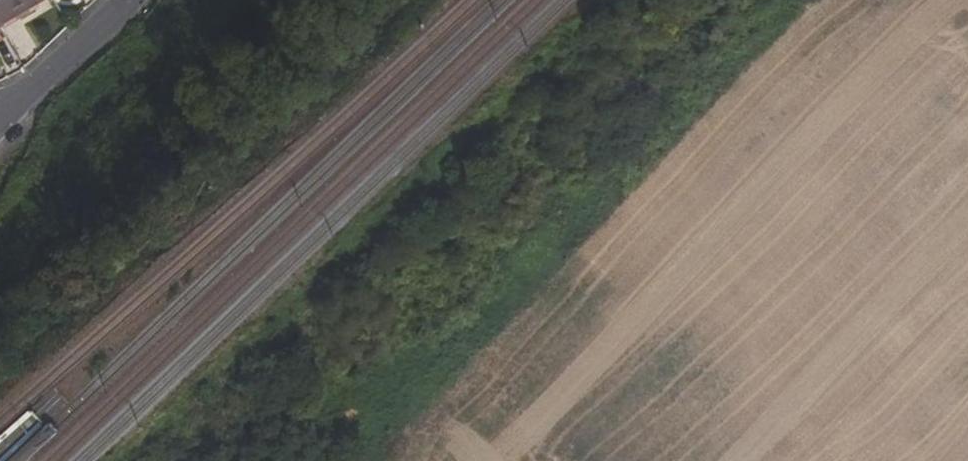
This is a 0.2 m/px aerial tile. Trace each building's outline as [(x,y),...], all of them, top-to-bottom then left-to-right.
[(41,1),(40,0),(0,0),(0,25),(41,1)]
